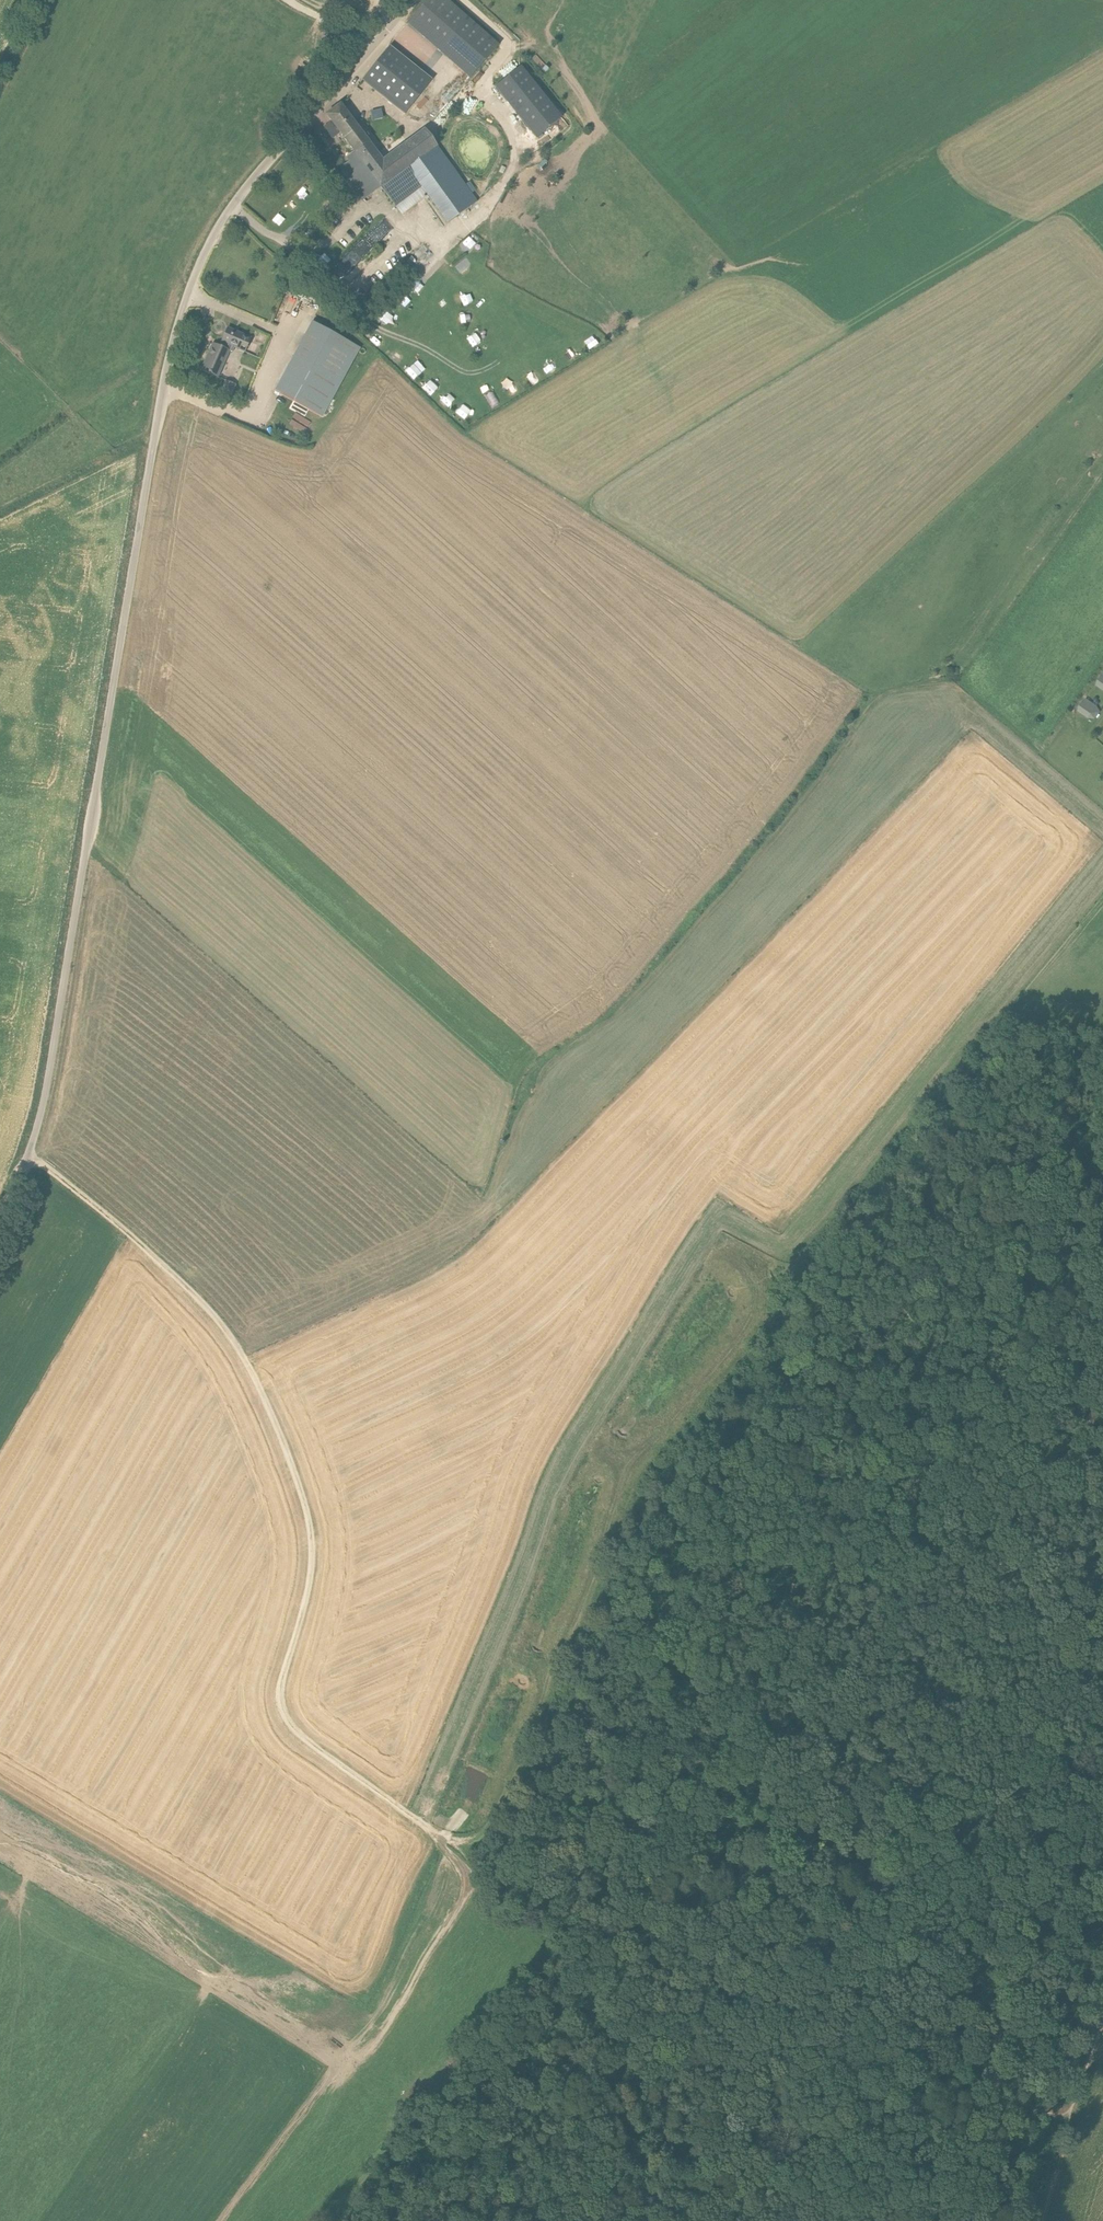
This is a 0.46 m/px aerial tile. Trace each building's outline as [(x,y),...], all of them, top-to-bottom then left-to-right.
[(444,0),(431,0),(409,26),(469,76),(496,44),(444,0)] [(362,77),(405,112),(432,79),(429,77),(389,44),(362,77)] [(520,67),(495,86),(536,138),(554,123),(562,117),(521,66),(520,67)] [(345,139),(358,128),(340,104),(326,114),(332,122),(325,127),(332,137),(339,131),(345,139)] [(347,175),(376,152),(358,128),(345,139),(354,151),(348,156),(351,160),(341,167),(347,175)] [(477,201),(437,146),(425,130),(382,161),(376,152),(347,175),(365,199),(382,186),(396,205),(401,215),(427,196),(447,223),(477,201)] [(462,272),(469,268),(464,258),(457,262),(462,272)] [(403,295),(397,302),(405,310),(412,303),(403,295)] [(360,347),(312,321),(275,390),(322,416),(360,347)] [(231,346),(232,346),(245,351),(251,337),(227,327),(221,341),(225,343),(231,346)] [(218,377),(231,346),(225,343),(223,348),(212,343),(201,369),(218,377)] [(416,363),(408,371),(414,377),(422,370),(416,363)] [(432,375),(424,382),(432,390),(439,383),(432,375)] [(222,389),(232,394),(236,384),(226,380),(222,389)] [(465,406),(463,417),(472,418),(474,408),(465,406)] [(1078,709),(1095,720),(1102,709),(1102,708),(1086,696),(1078,709)]
